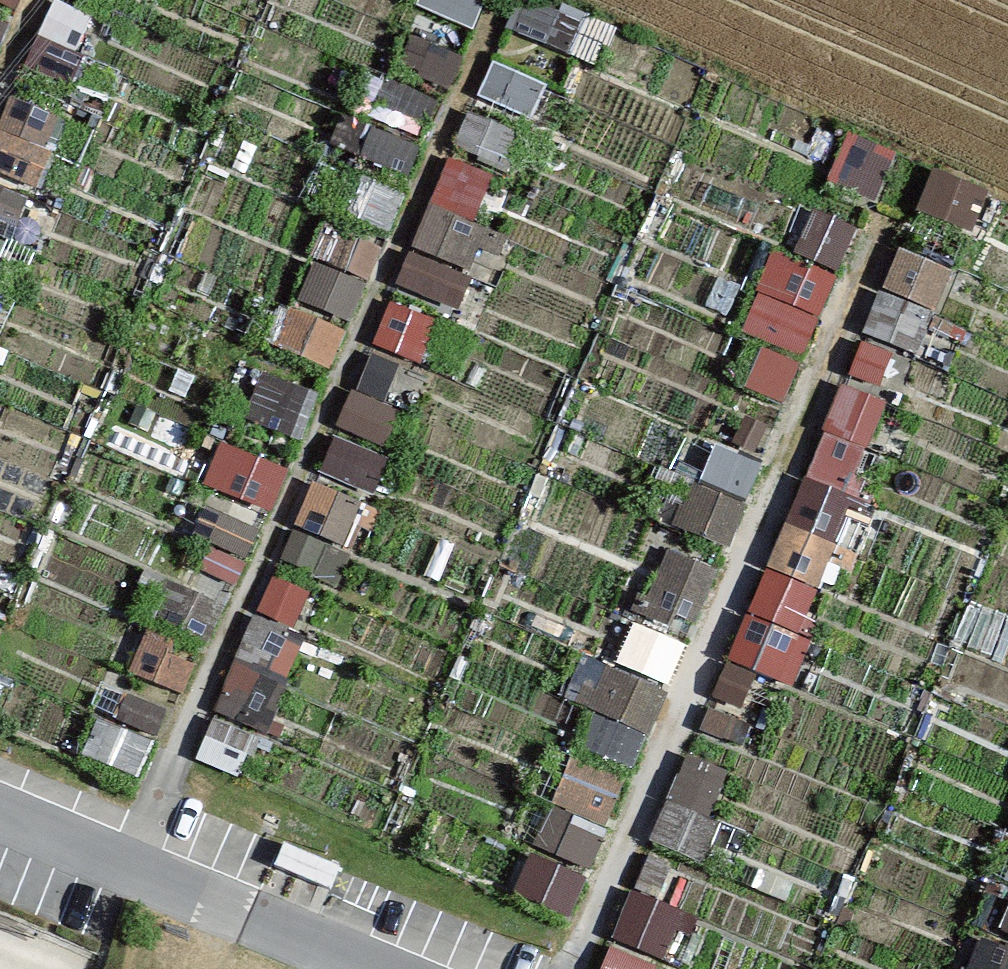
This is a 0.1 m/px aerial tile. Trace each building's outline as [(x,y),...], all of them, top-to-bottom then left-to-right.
[(22,11),(26,0),(0,0),(0,4),(22,11)] [(72,74),(94,15),(54,0),(32,59),(72,74)] [(0,125),(0,273),(2,273),(65,115),(12,94),(0,125)] [(466,119),(459,141),(506,157),(513,136),(466,119)] [(834,179),(876,194),(891,150),(850,135),(834,179)] [(398,284),(453,306),(506,177),(451,154),(398,284)] [(923,214),(976,227),(987,182),(933,170),(923,214)] [(816,208),(797,251),(840,271),(859,228),(816,208)] [(334,225),(274,340),(328,368),(388,253),(334,225)] [(844,377),(874,392),(899,340),(918,349),(956,270),(907,247),(844,377)] [(744,334),(765,340),(750,388),(791,401),(833,269),(771,250),(744,334)] [(391,299),(371,344),(406,359),(426,314),(391,299)] [(888,404),(842,385),(697,727),(734,743),(763,675),(787,685),(865,501),(849,495),(888,404)] [(203,483),(274,516),(295,472),(224,439),(203,483)] [(727,544),(762,464),(713,443),(678,523),(727,544)] [(309,483),(295,531),(351,548),(366,500),(309,483)] [(220,519),(202,565),(238,579),(256,533),(220,519)] [(623,673),(670,687),(707,558),(661,544),(623,673)] [(273,573),(196,756),(244,776),(320,592),(273,573)] [(578,748),(644,760),(658,680),(592,668),(578,748)] [(649,838),(695,858),(732,773),(686,753),(649,838)] [(571,917),(625,782),(569,759),(515,894),(571,917)] [(340,865),(284,841),(274,864),(331,888),(340,865)] [(603,968),(659,968),(690,875),(640,859),(603,968)] [(967,968),(1007,968),(1007,941),(985,930),(967,968)]
